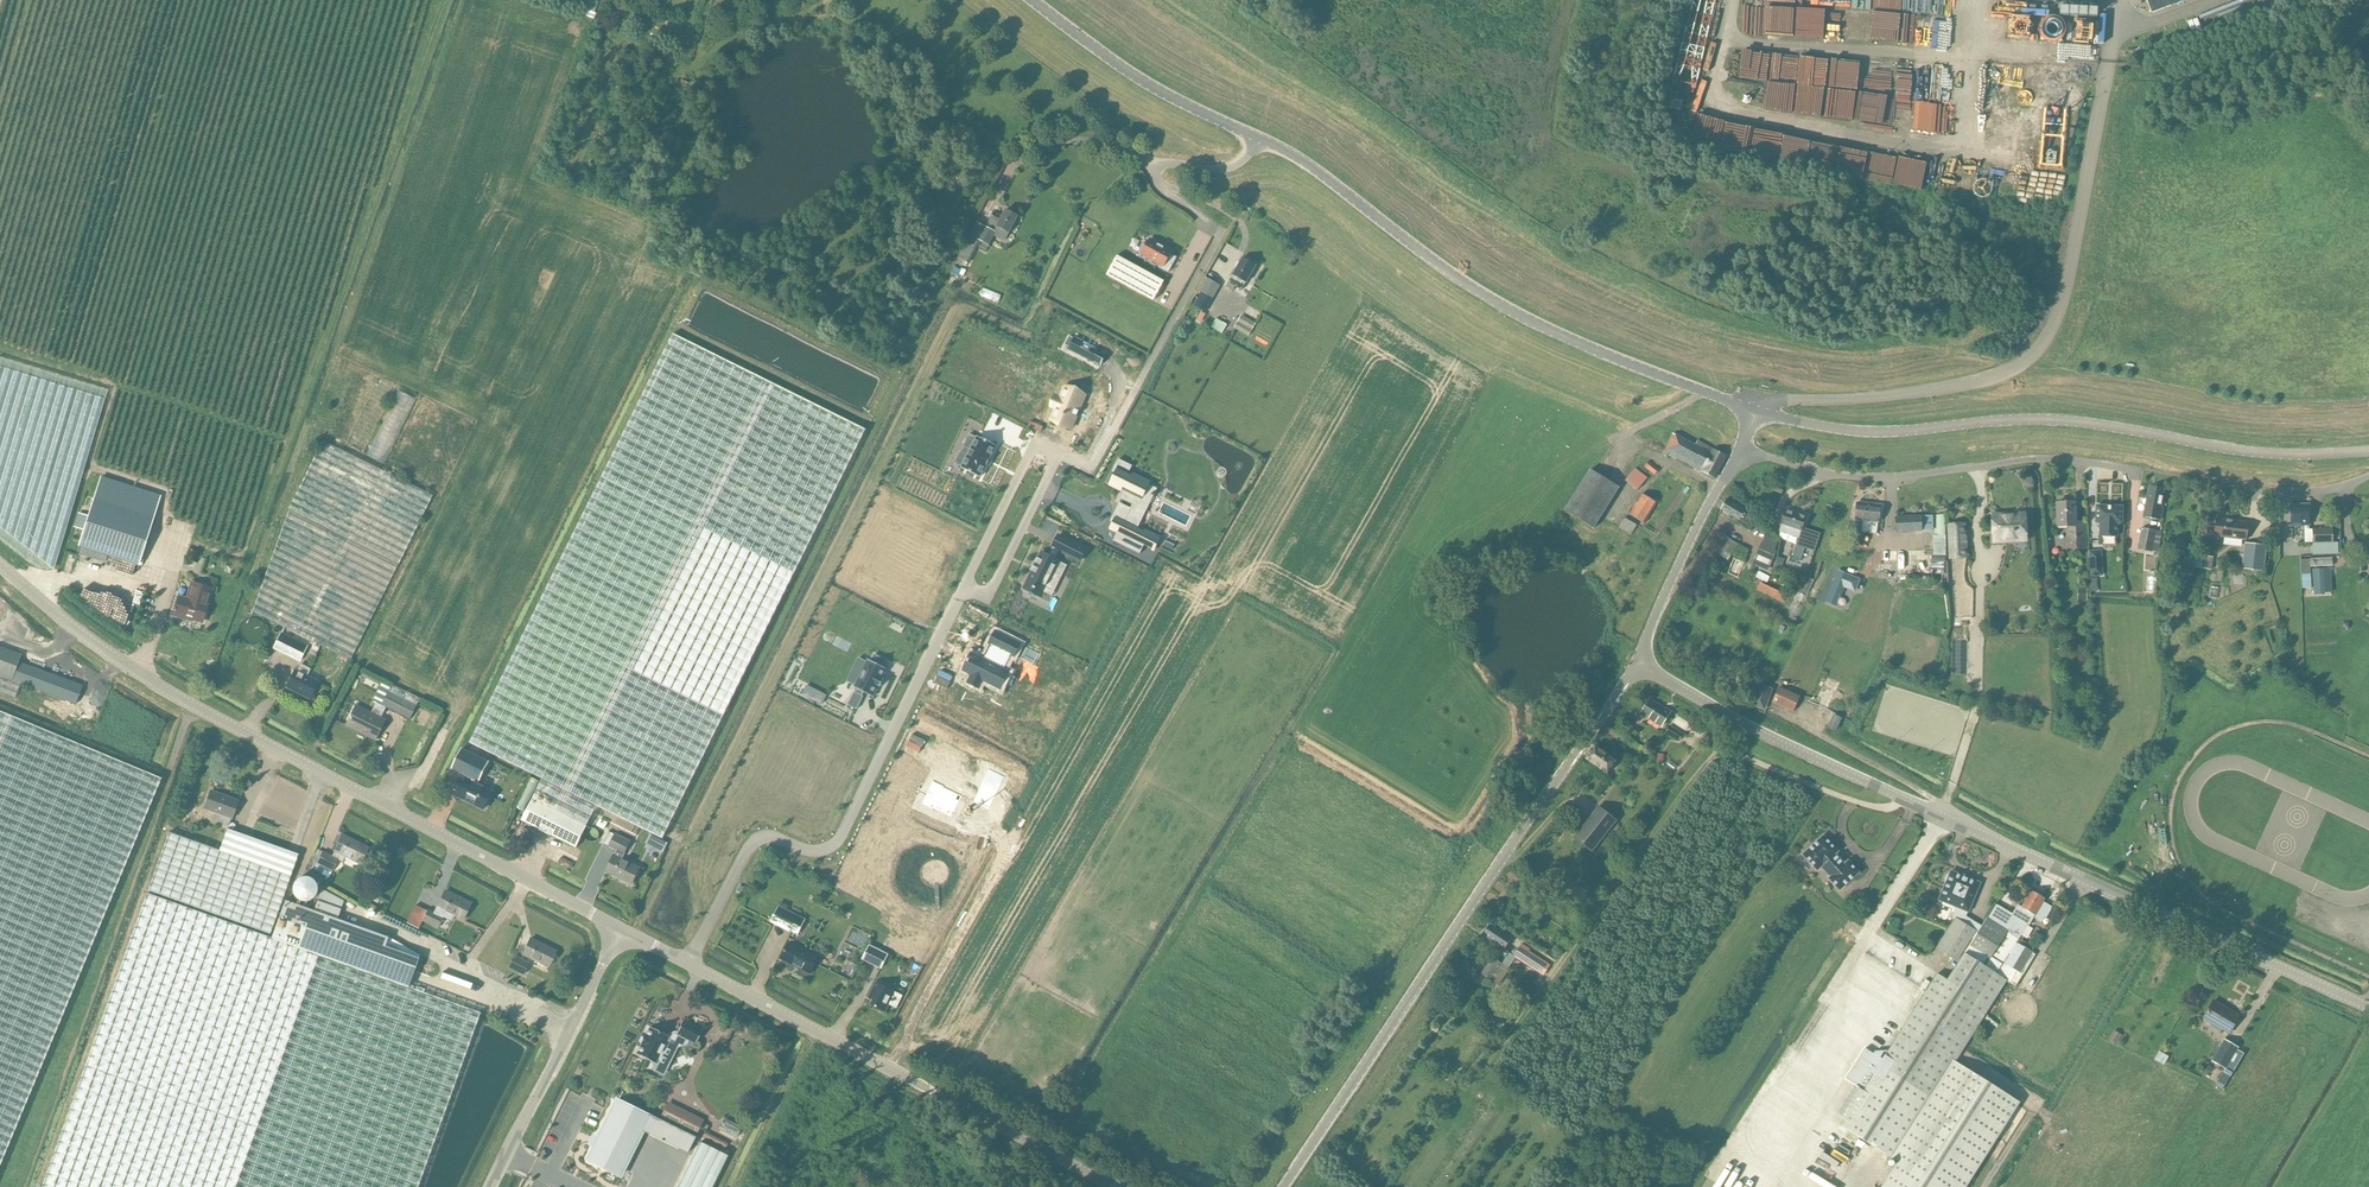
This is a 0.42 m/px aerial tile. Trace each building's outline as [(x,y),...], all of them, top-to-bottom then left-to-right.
[(1674,91),(1703,95),(1705,83),(1710,84),(1715,53),(1706,52),(1714,0),(1698,0),(1698,3),(1692,2),(1689,24),(1684,23),(1674,91)] [(1951,10),(1950,0),(1934,0),(1934,10),(1951,10)] [(2147,0),(2152,14),(2189,0),(2147,0)] [(1796,7),(1795,36),(1824,37),(1825,8),(1796,7)] [(1832,21),(1842,21),(1841,38),(1871,39),(1872,26),(1863,25),(1863,16),(1870,16),(1870,11),(1842,10),(1842,12),(1832,12),(1832,21)] [(2011,14),(2008,34),(2027,37),(2030,17),(2011,14)] [(2060,97),(2078,102),(2088,68),(2088,74),(2093,58),(2093,42),(2105,42),(2105,15),(2096,14),(2096,22),(2074,21),(2069,39),(2063,38),(2064,37),(2064,22),(2049,18),(2046,18),(2045,34),(2042,34),(2042,51),(2040,57),(2042,58),(2039,67),(2049,70),(2049,73),(2056,75),(2054,80),(2044,80),(2044,93),(2057,97),(2060,97)] [(1985,40),(1993,45),(1999,37),(1990,31),(1985,40)] [(1857,90),(1860,62),(1832,59),(1827,100),(1856,103),(1854,119),(1884,122),(1887,94),(1857,90)] [(1681,111),(1683,99),(1672,98),(1670,109),(1681,111)] [(2056,163),(2062,164),(2066,123),(2046,121),(2044,140),(2055,141),(2054,149),(2057,150),(2056,163)] [(1922,189),(1927,161),(1726,124),(1722,149),(1808,165),(1808,162),(1822,165),(1821,171),(1922,189)] [(1010,233),(1018,216),(1006,210),(1003,216),(995,212),(990,222),(993,224),(991,228),(978,222),(963,251),(964,251),(961,258),(960,258),(959,259),(959,258),(957,263),(962,266),(972,245),(975,246),(978,240),(983,242),(979,249),(985,252),(996,231),(995,231),(997,227),(1010,233)] [(1161,269),(1168,273),(1177,257),(1170,254),(1172,251),(1150,239),(1142,254),(1163,266),(1161,269)] [(1118,256),(1107,275),(1154,301),(1164,282),(1118,256)] [(1233,275),(1229,283),(1242,290),(1246,282),(1247,282),(1256,266),(1243,258),(1233,275)] [(1200,291),(1213,298),(1220,285),(1207,278),(1200,291)] [(980,294),(999,301),(1001,295),(982,288),(980,294)] [(1197,319),(1204,323),(1209,314),(1203,310),(1197,319)] [(1234,328),(1249,336),(1256,323),(1241,315),(1234,328)] [(1217,316),(1211,325),(1222,333),(1228,324),(1217,316)] [(522,821),(576,847),(597,806),(662,838),(865,430),(674,334),(471,743),(543,780),(522,821)] [(1103,351),(1076,338),(1071,348),(1098,362),(1103,351)] [(1065,386),(1050,420),(1072,429),(1086,395),(1065,386)] [(398,392),(368,455),(385,463),(412,408),(407,405),(410,398),(398,392)] [(960,453),(955,462),(962,466),(962,468),(980,477),(986,464),(986,465),(987,465),(990,458),(989,457),(995,445),(977,436),(977,438),(973,436),(969,434),(964,444),(967,445),(972,448),(967,456),(963,454),(960,453)] [(1664,452),(1714,478),(1715,478),(1717,475),(1726,456),(1713,449),(1711,454),(1674,434),(1664,452)] [(350,661),(432,495),(322,440),(288,510),(252,611),(284,627),(274,647),(300,661),(305,651),(315,656),(317,652),(320,646),(350,661)] [(89,449),(0,448),(0,462),(15,466),(5,466),(0,483),(0,490),(5,485),(17,497),(22,492),(29,498),(31,491),(40,493),(40,483),(44,479),(52,453),(52,483),(57,477),(64,477),(64,469),(71,469),(74,466),(74,463),(81,463),(81,457),(86,457),(89,449)] [(1116,473),(1111,484),(1121,489),(1122,485),(1127,487),(1121,499),(1133,505),(1146,511),(1154,496),(1155,497),(1156,495),(1155,494),(1157,489),(1149,485),(1150,483),(1133,475),(1132,478),(1128,476),(1132,466),(1119,459),(1113,472),(1116,473)] [(1659,469),(1648,460),(1643,466),(1654,475),(1659,469)] [(1637,491),(1648,477),(1635,466),(1624,480),(1637,491)] [(1620,488),(1591,469),(1564,510),(1594,529),(1620,488)] [(81,513),(76,529),(83,531),(78,546),(139,566),(161,495),(101,476),(88,515),(81,513)] [(2164,489),(2149,486),(2144,518),(2160,521),(2162,509),(2160,508),(2164,489)] [(1645,524),(1657,503),(1642,494),(1629,514),(1645,524)] [(1746,529),(1750,532),(1756,523),(1751,520),(1753,516),(1745,511),(1746,510),(1727,499),(1721,509),(1739,520),(1737,523),(1746,529)] [(2067,527),(2068,549),(2085,548),(2084,522),(2076,522),(2075,502),(2056,503),(2057,527),(2067,527)] [(1862,532),(1876,534),(1878,522),(1880,505),(1858,503),(1855,520),(1863,521),(1862,532)] [(1111,520),(1110,521),(1113,523),(1111,528),(1118,532),(1113,541),(1140,554),(1144,545),(1154,550),(1160,538),(1145,530),(1144,533),(1137,530),(1146,511),(1133,505),(1131,508),(1122,526),(1111,520)] [(2291,526),(2310,525),(2309,505),(2290,506),(2291,526)] [(2101,537),(2116,537),(2116,522),(2121,522),(2121,507),(2097,507),(2097,522),(2101,522),(2101,537)] [(1799,538),(1802,530),(1801,530),(1802,527),(1805,517),(1787,511),(1780,532),(1799,538)] [(1992,515),(1994,542),(2026,540),(2025,513),(2012,514),(2012,515),(2005,515),(2005,514),(1992,515)] [(1937,515),(1937,536),(1946,536),(1946,514),(1937,515)] [(1895,516),(1896,532),(1922,531),(1922,530),(1935,530),(1935,516),(1895,516)] [(1637,525),(1625,517),(1618,527),(1630,535),(1637,525)] [(2216,537),(2246,540),(2248,522),(2216,518),(2215,527),(2204,525),(2202,537),(2216,539),(2216,537)] [(1950,555),(1966,554),(1965,524),(1949,524),(1950,555)] [(1820,534),(1802,527),(1801,530),(1802,530),(1799,538),(1797,545),(1805,548),(1815,551),(1820,534)] [(2152,552),(2156,531),(2142,528),(2137,549),(2152,552)] [(2313,555),(2338,554),(2337,542),(2333,543),(2332,528),(2312,528),(2313,555)] [(1033,572),(1026,584),(1034,588),(1033,588),(1036,590),(1036,589),(1043,593),(1047,586),(1053,589),(1064,566),(1058,563),(1059,561),(1056,560),(1060,551),(1080,561),(1086,549),(1058,535),(1053,547),(1049,556),(1042,552),(1039,559),(1037,558),(1035,563),(1037,563),(1035,567),(1033,566),(1031,571),(1033,572)] [(1775,552),(1780,542),(1765,535),(1760,546),(1757,552),(1752,564),(1768,571),(1776,552),(1775,552)] [(1717,554),(1728,561),(1738,544),(1725,536),(1719,546),(1721,547),(1717,554)] [(1933,536),(1933,555),(1946,555),(1946,536),(1937,536),(1933,536)] [(2267,545),(2245,543),(2242,569),(2264,571),(2267,545)] [(1801,561),(1805,548),(1797,545),(1792,558),(1801,561)] [(2102,549),(2088,550),(2090,576),(2103,576),(2102,549)] [(1885,560),(1897,558),(1895,550),(1884,551),(1885,560)] [(1782,568),(1785,558),(1778,556),(1775,566),(1782,568)] [(2185,557),(2182,574),(2193,576),(2196,559),(2185,557)] [(2332,558),(2310,559),(2310,567),(2332,566),(2332,558)] [(2310,567),(2310,559),(2301,559),(2302,589),(2310,588),(2310,567)] [(2324,569),(2313,569),(2314,594),(2324,593),(2324,569)] [(1838,571),(1826,602),(1838,607),(1845,589),(1852,592),(1857,579),(1838,571)] [(1814,580),(1805,576),(1798,590),(1807,594),(1814,580)] [(179,597),(174,615),(186,619),(187,617),(202,622),(207,605),(209,606),(214,590),(191,583),(186,599),(179,597)] [(1777,590),(1760,583),(1757,589),(1784,601),(1786,596),(1776,592),(1777,590)] [(976,657),(964,682),(974,688),(970,697),(986,705),(990,696),(1012,707),(1023,682),(1016,679),(1023,662),(1027,664),(1036,645),(1003,628),(995,647),(999,648),(992,665),(976,657)] [(76,704),(83,686),(19,662),(21,655),(0,647),(0,691),(16,697),(21,683),(76,704)] [(854,692),(848,705),(857,709),(863,696),(862,695),(864,692),(873,697),(879,686),(880,686),(884,680),(882,679),(887,669),(884,667),(887,661),(874,654),(871,661),(868,659),(854,687),(857,689),(856,692),(854,692)] [(287,687),(310,698),(318,682),(307,677),(311,669),(300,664),(297,671),(295,671),(287,687)] [(1765,711),(1773,689),(1755,682),(1747,704),(1765,711)] [(346,725),(375,739),(385,720),(380,718),(386,707),(410,719),(419,699),(391,685),(381,705),(376,702),(371,713),(356,706),(346,725)] [(1772,703),(1793,712),(1800,695),(1779,686),(1772,703)] [(811,699),(822,704),(826,696),(815,690),(811,699)] [(1671,712),(1650,699),(1640,714),(1661,727),(1671,712)] [(1842,718),(1834,714),(1827,727),(1836,732),(1842,718)] [(159,781),(85,752),(0,717),(0,1163),(159,781)] [(1669,725),(1667,735),(1680,738),(1683,729),(1669,725)] [(85,752),(159,781),(169,756),(95,726),(85,752)] [(1586,759),(1607,774),(1616,761),(1596,746),(1586,759)] [(468,777),(459,796),(484,808),(492,792),(484,788),(486,786),(479,782),(490,761),(464,748),(453,770),(468,777)] [(985,777),(970,807),(985,815),(1000,785),(985,777)] [(933,781),(921,805),(932,810),(933,809),(951,817),(961,796),(943,788),(944,785),(933,781)] [(217,822),(229,826),(231,818),(232,819),(238,801),(211,791),(204,808),(220,814),(217,822)] [(1616,820),(1599,807),(1574,838),(1591,852),(1616,820)] [(227,829),(219,850),(169,832),(148,891),(270,934),(298,854),(227,829)] [(607,871),(632,884),(639,868),(622,859),(631,841),(615,833),(615,834),(608,831),(602,842),(609,845),(608,847),(617,851),(607,871)] [(646,843),(663,852),(667,843),(651,834),(646,843)] [(316,864),(332,872),(338,860),(342,862),(345,856),(360,864),(368,848),(342,835),(334,851),(332,855),(323,850),(316,864)] [(1829,879),(1840,890),(1859,873),(1848,861),(1845,864),(1836,853),(1838,852),(1823,836),(1803,855),(1818,870),(1822,867),(1831,877),(1829,879)] [(1937,946),(1957,958),(1971,936),(1972,937),(1981,924),(1964,913),(1966,909),(1968,909),(1979,881),(1950,869),(1939,898),(1956,905),(1952,917),(1954,918),(1937,946)] [(314,878),(293,877),(291,899),(312,900),(314,878)] [(2017,941),(2027,924),(2029,925),(2033,918),(2041,923),(2044,917),(2045,918),(2052,907),(2043,901),(2044,898),(2030,889),(2019,907),(2016,905),(2010,914),(1993,904),(1983,919),(2015,939),(2017,941)] [(445,891),(437,907),(463,919),(471,904),(445,891)] [(479,1014),(408,988),(419,958),(385,946),(388,937),(285,900),(271,938),(146,893),(40,1186),(417,1186),(479,1014)] [(406,923),(419,929),(422,921),(438,929),(444,916),(428,908),(427,910),(415,905),(406,923)] [(777,908),(769,924),(790,934),(798,918),(777,908)] [(1839,1126),(1896,1161),(1880,1186),(1963,1186),(2017,1101),(1953,1061),(2004,980),(1994,973),(2015,939),(1983,919),(1981,924),(1972,937),(1945,980),(1935,974),(1919,999),(1900,1029),(1881,1060),(1863,1048),(1844,1078),(1862,1090),(1839,1126)] [(1481,972),(1499,985),(1510,969),(1502,963),(1510,952),(1504,949),(1511,938),(1490,925),(1484,935),(1500,946),(1481,972)] [(556,951),(530,939),(523,954),(549,967),(556,951)] [(2017,941),(2015,939),(1994,973),(2004,980),(2007,981),(2014,970),(2022,975),(2035,954),(2031,952),(2033,950),(2017,941)] [(810,974),(818,957),(789,942),(781,959),(810,974)] [(1522,944),(1513,957),(1543,975),(1550,965),(1529,951),(1530,949),(1522,944)] [(871,945),(863,960),(881,968),(888,953),(871,945)] [(514,955),(508,968),(519,974),(524,976),(530,963),(514,955)] [(871,1005),(885,1012),(889,1004),(897,1008),(903,996),(876,982),(869,997),(873,1000),(871,1005)] [(2229,1033),(2239,1016),(2214,1001),(2204,1018),(2213,1023),(2211,1026),(2221,1032),(2223,1029),(2229,1033)] [(637,1055),(655,1064),(664,1046),(685,1039),(696,1044),(702,1031),(683,1022),(677,1034),(668,1037),(650,1028),(645,1037),(644,1036),(640,1045),(641,1045),(637,1055)] [(2223,1072),(2231,1077),(2244,1053),(2237,1049),(2238,1048),(2224,1039),(2212,1061),(2225,1068),(2223,1072)] [(649,1116),(616,1101),(587,1159),(619,1176),(649,1116)] [(696,1135),(702,1121),(668,1104),(661,1117),(696,1135)] [(727,1156),(700,1142),(678,1186),(712,1186),(727,1156)]
